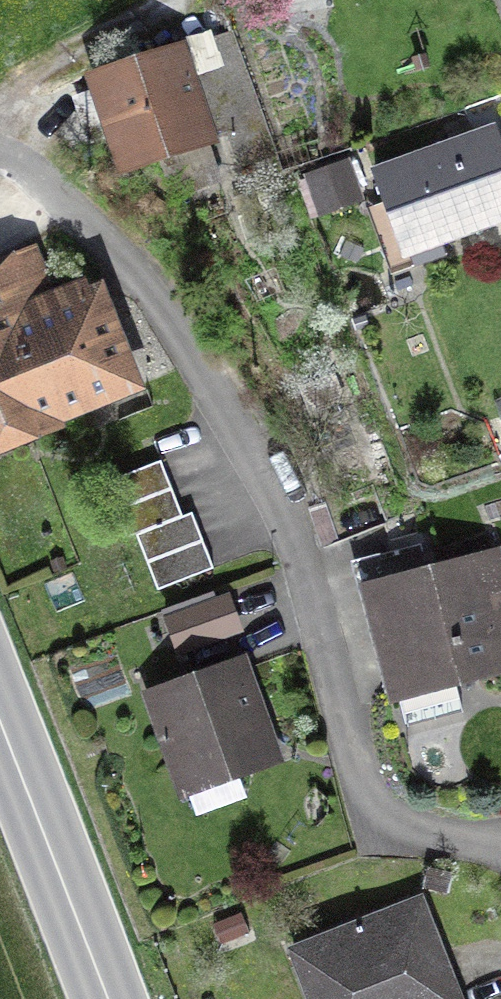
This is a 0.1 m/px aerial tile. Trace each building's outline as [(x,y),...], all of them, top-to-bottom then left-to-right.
[(219,53),(184,64),(207,131),(226,125),(238,162),(279,148),(238,25),(213,33),(219,53)] [(207,131),(184,64),(96,91),(124,183),(214,155),(207,131)] [(497,144),(385,183),(413,265),(500,235),(500,155),(497,144)] [(349,177),(314,189),(327,227),(363,215),(349,177)] [(37,265),(0,279),(0,468),(72,440),(68,428),(144,399),(103,294),(56,312),(37,265)] [(173,465),(115,490),(156,608),(214,586),(173,465)] [(369,598),(400,712),(500,685),(500,569),(500,564),(369,598)] [(224,605),(165,626),(182,671),(241,650),(224,605)] [(247,671),(155,705),(192,804),(284,770),(247,671)] [(299,959),(314,998),(453,998),(418,912),(299,959)]
